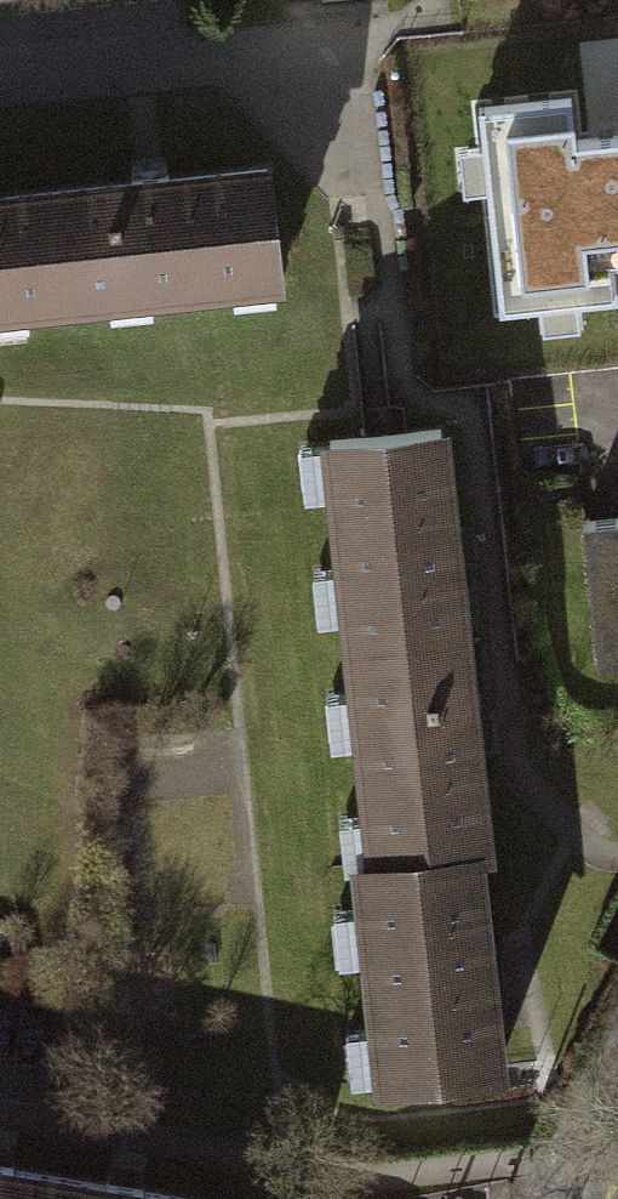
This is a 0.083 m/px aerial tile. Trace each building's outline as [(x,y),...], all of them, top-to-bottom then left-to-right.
[(575,139),(570,98),(479,107),(500,310),(616,298),(613,263),(617,262),(617,136),(575,139)] [(278,277),(266,170),(150,183),(58,192),(67,301),(278,277)] [(58,192),(0,198),(0,308),(67,301),(58,192)] [(355,673),(465,662),(441,428),(331,439),(355,673)] [(583,519),(598,664),(617,662),(617,516),(583,519)] [(475,851),(485,850),(465,662),(355,673),(374,861),(475,851)] [(497,1070),(475,851),(374,861),(361,863),(383,1081),(497,1070)] [(108,1185),(11,1170),(12,1166),(0,1164),(0,1198),(106,1198),(108,1185)] [(143,1191),(143,1188),(109,1182),(108,1185),(106,1198),(192,1198),(143,1191)]
